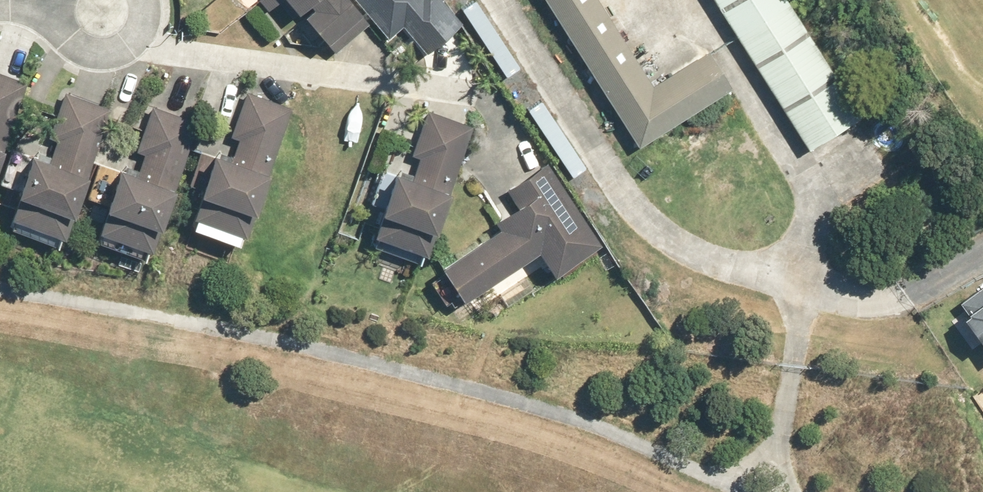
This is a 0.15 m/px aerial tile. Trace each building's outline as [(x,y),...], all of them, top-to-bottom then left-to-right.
[(272,10),(282,1),(281,0),(262,0),(272,10)] [(308,18),(338,53),(371,25),(364,17),(366,14),(354,0),(292,0),(304,14),(315,5),(319,9),(308,18)] [(461,21),(444,0),(356,0),(386,37),(401,25),(424,52),(461,21)] [(636,148),(730,90),(707,52),(650,89),(594,0),(542,0),(636,148)] [(806,152),(858,119),(783,0),(710,0),(806,152)] [(30,82),(0,72),(0,180),(9,152),(6,151),(30,82)] [(270,174),(294,107),(250,91),(234,137),(242,139),(234,162),(222,156),(210,191),(206,189),(194,225),(242,242),(245,236),(251,238),(259,214),(262,215),(276,177),(270,174)] [(39,157),(12,230),(62,246),(65,237),(68,238),(76,216),(80,218),(95,178),(89,177),(113,110),(67,94),(52,139),(60,141),(53,163),(39,157)] [(141,176),(126,171),(101,243),(149,259),(152,251),(156,253),(163,230),(168,231),(182,191),(177,189),(201,122),(156,106),(141,151),(149,153),(141,176)] [(411,156),(419,158),(408,188),(391,182),(376,221),(379,222),(371,243),(421,259),(423,253),(427,255),(472,128),(425,112),(411,156)] [(441,278),(429,285),(444,308),(455,300),(460,306),(536,256),(553,281),(600,249),(545,167),(505,193),(517,211),(494,226),(499,232),(438,273),(441,278)] [(958,300),(964,309),(958,314),(978,342),(982,338),(982,282),(958,300)]
